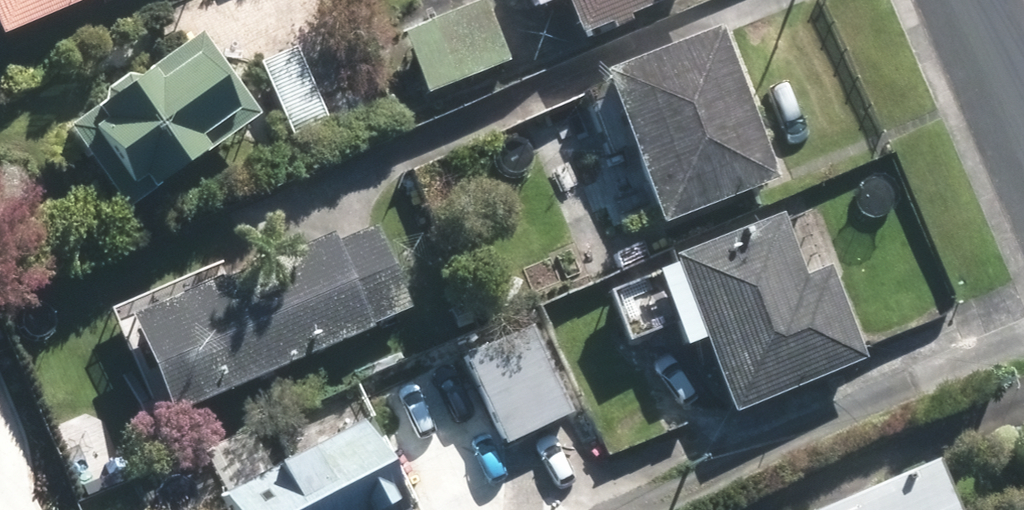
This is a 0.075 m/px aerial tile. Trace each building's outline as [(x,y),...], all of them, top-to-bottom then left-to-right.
[(44,0),(0,0),(0,19),(44,0)] [(400,30),(422,82),(498,50),(476,0),(470,0),(400,30)] [(573,19),(619,0),(565,0),(573,19)] [(708,29),(600,74),(657,210),(765,166),(708,29)] [(188,36),(66,126),(123,202),(244,112),(188,36)] [(291,51),(253,67),(282,131),(319,114),(291,51)] [(768,211),(671,249),(730,396),(852,348),(820,267),(794,277),(768,211)] [(321,233),(129,314),(165,399),(339,326),(334,314),(391,290),(366,230),(327,246),(321,233)] [(515,325),(462,351),(501,428),(553,403),(515,325)] [(220,489),(231,509),(394,509),(347,422),(220,489)] [(811,509),(939,509),(918,463),(811,509)]
